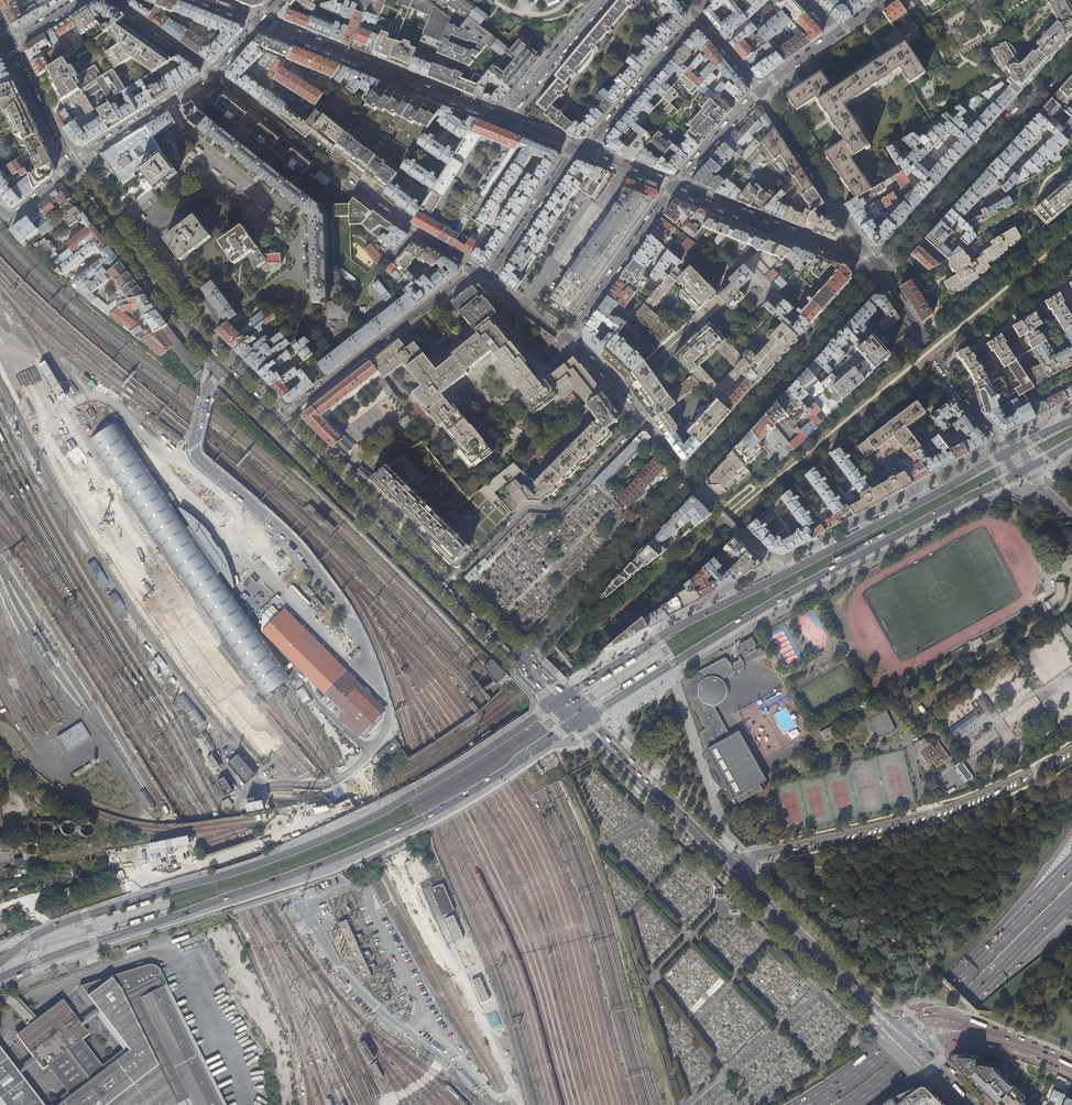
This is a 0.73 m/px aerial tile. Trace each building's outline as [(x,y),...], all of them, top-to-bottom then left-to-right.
[(4,9),(20,1),(21,0),(16,0),(0,0),(4,9)] [(51,1),(40,7),(38,9),(11,23),(13,25),(14,27),(18,28),(28,22),(50,8),(63,0),(54,0),(51,1)] [(97,21),(100,18),(100,17),(100,16),(101,14),(103,14),(105,16),(104,17),(105,18),(107,20),(109,19),(111,21),(112,21),(113,20),(115,22),(113,23),(111,25),(109,25),(102,29),(105,33),(109,30),(113,28),(119,21),(123,17),(125,15),(119,11),(103,0),(99,0),(95,2),(88,7),(97,21)] [(159,0),(143,0),(151,3),(147,8),(144,7),(144,6),(143,6),(142,6),(140,2),(141,0),(134,0),(130,6),(138,11),(147,18),(156,7),(159,0)] [(179,0),(159,0),(156,7),(147,18),(155,24),(162,29),(172,15),(181,1),(179,0)] [(287,3),(291,6),(296,1),(306,11),(314,13),(316,7),(313,4),(309,0),(290,0),(287,3)] [(316,7),(314,13),(313,15),(312,19),(307,29),(322,35),(323,35),(331,39),(336,25),(317,17),(321,8),(340,15),(346,0),(343,0),(316,7)] [(350,0),(346,0),(340,15),(340,16),(351,21),(355,10),(358,4),(353,3),(352,7),(352,9),(351,9),(350,8),(349,8),(348,8),(347,7),(349,6),(350,2),(350,0)] [(358,4),(368,8),(371,0),(359,0),(358,4)] [(413,0),(403,0),(401,5),(409,9),(410,8),(413,0)] [(434,6),(426,0),(413,0),(410,8),(430,16),(434,6)] [(434,6),(451,20),(451,19),(487,46),(492,40),(440,0),(426,0),(434,6)] [(513,91),(543,55),(531,45),(528,48),(526,46),(531,40),(516,27),(507,38),(499,31),(501,27),(489,18),(466,0),(440,0),(492,40),(487,46),(501,57),(489,71),(513,91)] [(581,47),(580,46),(568,61),(569,62),(556,76),(559,79),(538,105),(540,106),(545,111),(546,111),(544,114),(551,120),(561,129),(566,133),(574,124),(562,115),(564,113),(560,110),(559,112),(552,106),(559,97),(561,99),(564,95),(562,93),(568,86),(565,83),(571,76),(573,78),(577,74),(574,72),(577,69),(578,70),(591,55),(590,54),(592,51),(594,52),(598,49),(596,47),(608,33),(610,34),(613,31),(611,29),(628,7),(631,9),(634,5),(632,3),(635,0),(620,0),(581,47)] [(660,4),(664,4),(666,6),(666,7),(665,7),(663,7),(658,13),(663,17),(667,13),(676,1),(675,0),(657,0),(660,4)] [(712,4),(703,12),(712,22),(721,33),(744,14),(733,2),(734,0),(717,0),(712,4)] [(770,0),(759,0),(752,6),(744,14),(721,33),(726,40),(730,37),(728,35),(748,19),(748,20),(770,0)] [(772,1),(793,24),(796,22),(805,14),(805,13),(795,3),(792,0),(771,0),(772,1)] [(844,18),(847,17),(862,6),(870,0),(847,0),(845,1),(845,3),(840,3),(840,1),(839,0),(821,0),(834,14),(837,18),(844,18)] [(882,12),(892,24),(893,24),(892,23),(907,12),(898,0),(890,6),(882,12)] [(932,15),(934,18),(966,0),(953,0),(932,15)] [(1055,0),(995,0),(1006,23),(1012,20),(1014,23),(1048,4),(1055,0)] [(1069,0),(1055,0),(1048,4),(1056,20),(1057,19),(1058,22),(1055,25),(1054,24),(1052,26),(1049,23),(1033,40),(1040,47),(1038,49),(1049,60),(1059,50),(1071,35),(1071,7),(1069,0)] [(20,1),(4,9),(8,16),(11,23),(38,9),(35,4),(27,8),(28,9),(21,13),(19,9),(22,8),(22,6),(22,5),(20,1)] [(194,6),(181,1),(172,15),(174,16),(175,12),(182,15),(181,17),(184,18),(185,18),(188,19),(188,17),(192,19),(189,24),(192,26),(195,22),(203,9),(194,6)] [(682,8),(676,1),(667,13),(668,13),(667,14),(669,15),(669,14),(671,15),(673,17),(670,20),(669,23),(667,22),(665,25),(664,26),(673,33),(679,26),(685,19),(685,12),(682,8)] [(805,36),(793,24),(772,1),(769,3),(769,5),(778,15),(769,22),(768,21),(766,23),(767,24),(762,29),(753,19),(752,19),(750,21),(751,23),(745,29),(746,30),(729,44),(733,49),(744,41),(745,40),(747,38),(757,30),(768,43),(773,49),(777,46),(771,39),(787,25),(797,36),(775,51),(776,53),(784,61),(795,54),(810,43),(805,36)] [(652,2),(651,4),(649,5),(656,11),(658,9),(654,5),(653,3),(652,2)] [(289,10),(291,6),(287,3),(285,5),(278,14),(279,18),(280,18),(284,20),(289,10)] [(396,42),(396,41),(388,38),(399,11),(384,5),(379,17),(376,25),(373,34),(365,52),(374,56),(377,57),(388,62),(396,42)] [(426,77),(428,78),(432,67),(434,64),(416,57),(417,54),(419,55),(420,52),(436,58),(438,54),(451,20),(434,6),(430,16),(425,30),(414,58),(413,60),(409,70),(412,71),(417,73),(418,74),(419,74),(424,76),(426,77)] [(80,12),(71,18),(80,32),(74,36),(72,38),(70,38),(70,39),(73,44),(75,48),(77,51),(86,45),(80,36),(82,35),(86,33),(86,32),(89,30),(89,29),(92,27),(95,25),(94,24),(98,22),(97,21),(88,7),(80,12)] [(213,14),(203,9),(195,22),(209,28),(208,29),(212,31),(213,29),(217,31),(218,29),(225,18),(213,14)] [(300,14),(289,10),(284,20),(295,24),(296,25),(307,29),(312,19),(300,14)] [(349,46),(362,13),(355,10),(351,21),(349,25),(350,26),(350,29),(348,28),(346,34),(342,43),(344,44),(349,46)] [(366,13),(352,47),(364,52),(365,52),(373,34),(370,33),(371,32),(368,30),(367,32),(362,30),(363,29),(366,22),(366,21),(373,24),(372,26),(373,27),(374,24),(376,25),(379,17),(376,16),(375,17),(366,13)] [(805,14),(796,22),(807,34),(805,36),(810,43),(815,39),(822,34),(822,32),(813,22),(805,13),(805,14)] [(189,24),(174,16),(172,15),(162,29),(171,35),(181,42),(189,30),(192,26),(189,24)] [(62,23),(52,29),(62,44),(68,40),(67,39),(65,40),(62,36),(71,30),(72,31),(73,30),(75,33),(73,35),(74,36),(80,32),(71,18),(62,23)] [(233,22),(225,18),(218,29),(222,32),(222,34),(221,34),(220,35),(221,35),(216,40),(215,39),(217,37),(214,35),(212,38),(225,49),(234,39),(243,29),(242,25),(233,22)] [(475,60),(487,46),(451,19),(451,20),(438,54),(469,66),(473,62),(470,61),(471,58),(475,60)] [(338,20),(337,23),(336,25),(331,39),(332,39),(333,40),(341,43),(342,43),(346,34),(348,28),(349,27),(346,26),(344,27),(342,30),(343,31),(341,32),(341,31),(340,31),(339,31),(338,30),(340,29),(341,26),(340,24),(341,21),(338,20)] [(113,28),(109,30),(118,45),(104,54),(114,69),(132,58),(153,73),(158,69),(168,63),(170,62),(173,60),(160,51),(144,39),(128,28),(119,21),(113,28)] [(913,21),(897,31),(901,37),(905,35),(903,32),(906,31),(907,32),(908,31),(908,30),(909,30),(911,32),(918,28),(913,21)] [(404,68),(409,70),(413,60),(414,58),(425,30),(410,24),(402,45),(396,42),(388,62),(393,64),(396,65),(398,65),(398,66),(400,66),(404,68)] [(665,43),(673,33),(664,26),(662,24),(657,30),(658,31),(658,33),(653,39),(648,35),(645,40),(658,51),(665,43)] [(660,25),(658,24),(650,33),(652,35),(656,31),(655,31),(660,25)] [(918,28),(911,32),(905,35),(901,37),(897,31),(896,30),(882,39),(890,52),(834,91),(821,72),(787,95),(797,110),(816,98),(820,104),(826,114),(838,131),(844,140),(825,153),(834,166),(840,176),(845,184),(855,199),(871,190),(868,185),(859,171),(850,158),(865,148),(867,150),(871,148),(869,146),(870,145),(844,106),(900,68),(910,83),(926,73),(906,44),(922,34),(918,28)] [(54,49),(62,44),(52,29),(48,32),(47,33),(53,42),(54,42),(55,43),(52,45),(52,46),(53,47),(54,49)] [(208,44),(189,30),(181,42),(190,49),(200,56),(207,46),(208,44)] [(761,47),(768,43),(757,30),(747,38),(745,40),(747,42),(747,41),(748,42),(750,42),(754,39),(761,47)] [(689,39),(684,46),(691,53),(696,47),(698,49),(700,51),(695,56),(697,58),(710,42),(705,36),(702,32),(695,32),(689,39)] [(49,47),(52,46),(52,45),(47,39),(45,34),(35,40),(23,47),(25,50),(28,56),(31,63),(43,56),(42,54),(44,54),(43,52),(42,53),(40,49),(48,45),(49,47)] [(257,38),(253,43),(259,46),(258,47),(260,50),(262,51),(264,48),(287,58),(285,60),(286,61),(295,47),(278,40),(264,34),(260,35),(257,38)] [(225,49),(212,38),(211,39),(215,42),(211,47),(210,47),(209,47),(207,46),(200,56),(210,63),(214,62),(219,57),(225,49)] [(70,39),(68,40),(62,44),(54,49),(47,54),(49,58),(50,58),(51,58),(73,44),(70,39)] [(651,60),(658,51),(645,40),(636,50),(639,52),(641,50),(640,49),(643,45),(647,48),(646,49),(639,57),(639,58),(638,59),(633,54),(630,58),(643,69),(651,60)] [(754,53),(744,41),(733,49),(737,53),(743,60),(754,53)] [(1019,65),(1016,59),(1017,58),(1017,56),(1015,53),(1014,50),(1013,49),(1012,47),(1010,46),(1007,43),(1006,44),(1005,41),(990,50),(993,54),(991,55),(998,67),(999,66),(1002,70),(1006,68),(1011,76),(1009,79),(1013,83),(1009,87),(1008,88),(1017,96),(1018,94),(1020,92),(1029,83),(1041,69),(1049,60),(1038,49),(1035,53),(1034,52),(1024,62),(1019,65)] [(697,58),(692,64),(688,68),(685,72),(683,74),(698,88),(724,59),(718,51),(710,42),(697,58)] [(262,54),(262,51),(260,50),(258,47),(259,46),(253,43),(247,49),(240,57),(251,66),(262,54)] [(768,43),(761,47),(754,53),(743,60),(748,66),(751,64),(750,63),(766,51),(771,57),(767,60),(766,59),(751,70),(757,77),(761,78),(766,74),(778,66),(784,61),(776,53),(774,55),(772,53),(775,51),(773,49),(768,43)] [(685,72),(688,68),(684,65),(693,54),(691,53),(684,46),(678,52),(677,53),(674,57),(671,61),(685,72)] [(306,51),(295,47),(286,61),(271,84),(259,102),(267,108),(279,118),(286,107),(287,105),(269,91),(270,88),(272,89),(275,84),(274,83),(275,81),(295,93),(303,80),(284,68),(285,66),(286,66),(288,63),(287,62),(288,60),(301,65),(299,71),(307,74),(310,69),(319,56),(306,51)] [(77,51),(75,48),(67,53),(67,54),(59,59),(57,57),(49,62),(47,63),(43,56),(31,63),(35,70),(37,74),(38,76),(46,71),(64,59),(77,51)] [(76,56),(78,59),(88,53),(86,50),(76,56)] [(15,83),(11,75),(3,58),(0,52),(0,88),(15,83)] [(271,84),(286,61),(285,60),(267,53),(256,65),(255,65),(253,67),(254,68),(260,74),(271,84)] [(183,67),(177,70),(185,83),(191,79),(200,74),(200,69),(180,55),(178,57),(173,60),(183,67)] [(330,60),(319,56),(310,69),(333,78),(341,65),(330,60)] [(242,77),(251,66),(240,57),(234,64),(226,73),(227,77),(231,80),(236,84),(241,79),(243,80),(246,77),(245,76),(243,78),(242,77)] [(635,78),(643,69),(630,58),(626,63),(631,67),(623,76),(621,74),(623,71),(625,69),(623,67),(618,73),(617,73),(615,76),(628,87),(635,78)] [(64,59),(46,71),(51,79),(62,101),(68,97),(102,76),(94,65),(77,75),(71,66),(69,67),(64,59)] [(722,90),(724,89),(737,74),(731,67),(724,59),(698,88),(707,96),(713,101),(722,90)] [(667,66),(662,72),(670,78),(675,72),(677,73),(676,75),(679,77),(676,80),(675,80),(674,81),(676,83),(683,74),(685,72),(671,61),(667,66)] [(171,65),(168,63),(158,69),(161,74),(163,73),(162,71),(163,70),(163,69),(168,66),(170,67),(171,65)] [(432,67),(428,78),(434,80),(439,82),(448,86),(454,88),(457,81),(459,78),(463,74),(455,71),(454,72),(450,70),(452,65),(449,64),(447,69),(434,64),(432,67)] [(351,91),(363,74),(353,70),(344,66),(336,80),(340,83),(344,77),(350,82),(347,88),(351,91)] [(72,104),(75,107),(77,109),(83,117),(92,111),(94,110),(87,99),(102,90),(109,101),(126,90),(113,69),(102,76),(68,97),(62,101),(64,106),(66,109),(72,104)] [(158,69),(153,73),(142,80),(155,101),(164,96),(172,91),(164,78),(161,74),(158,69)] [(177,70),(164,78),(172,91),(179,86),(185,83),(177,70)] [(513,91),(489,71),(480,83),(479,86),(475,96),(486,101),(496,105),(503,103),(507,98),(513,91)] [(670,78),(662,72),(658,76),(653,82),(667,93),(676,83),(674,81),(673,82),(674,83),(671,86),(669,84),(667,85),(665,84),(668,80),(669,81),(670,79),(670,78)] [(247,75),(246,77),(243,80),(241,79),(236,84),(247,93),(259,102),(271,84),(260,74),(257,77),(260,79),(257,83),(247,75)] [(371,77),(363,74),(351,91),(355,94),(359,88),(366,93),(362,99),(367,102),(381,81),(377,79),(371,77)] [(671,121),(673,118),(672,117),(677,111),(669,103),(678,93),(674,90),(676,88),(678,90),(682,85),(692,94),(698,88),(683,74),(676,83),(667,93),(663,98),(666,102),(663,105),(666,107),(663,110),(672,118),(670,120),(671,121)] [(742,81),(737,74),(724,89),(734,98),(734,99),(738,103),(748,92),(748,87),(742,81)] [(620,96),(628,87),(615,76),(612,80),(617,84),(609,93),(604,89),(600,94),(613,105),(620,96)] [(1059,90),(1071,102),(1071,76),(1067,81),(1059,90)] [(479,86),(459,78),(457,81),(454,88),(462,91),(475,96),(479,86)] [(147,107),(155,101),(142,80),(126,90),(139,112),(147,107)] [(324,93),(303,80),(295,93),(315,106),(324,93)] [(387,83),(381,81),(367,102),(365,104),(371,108),(353,137),(346,132),(346,133),(331,155),(336,159),(353,173),(370,187),(376,192),(378,189),(384,194),(385,193),(391,184),(400,171),(408,159),(418,144),(425,134),(426,132),(438,115),(444,106),(438,104),(435,103),(429,100),(418,96),(408,92),(397,87),(390,84),(387,83)] [(650,87),(645,93),(652,99),(656,94),(657,95),(657,94),(658,94),(662,97),(657,103),(658,103),(663,98),(667,93),(653,82),(650,87)] [(1007,88),(1001,82),(982,94),(985,97),(992,104),(1002,112),(1009,105),(1017,96),(1008,88),(1007,88)] [(5,113),(22,98),(18,89),(15,83),(0,88),(0,104),(5,113)] [(122,122),(129,118),(139,112),(126,90),(109,101),(122,122)] [(725,93),(722,90),(713,101),(727,115),(730,111),(732,109),(727,105),(727,104),(724,101),(723,102),(718,97),(719,96),(720,97),(725,93)] [(1051,99),(1060,107),(1064,102),(1066,104),(1071,105),(1071,106),(1071,102),(1059,90),(1055,94),(1051,99)] [(652,99),(645,93),(637,101),(630,111),(638,117),(638,116),(641,118),(641,119),(643,120),(646,115),(648,116),(657,105),(658,103),(657,103),(657,102),(654,106),(650,102),(653,99),(652,99)] [(608,111),(613,105),(600,94),(596,98),(599,101),(600,101),(602,102),(601,103),(600,104),(597,107),(595,109),(604,116),(608,111)] [(985,97),(982,94),(960,106),(970,115),(975,120),(986,130),(993,122),(1002,112),(992,104),(983,114),(976,107),(983,100),(983,99),(985,97)] [(222,97),(218,107),(239,124),(247,114),(225,96),(222,97)] [(705,108),(704,109),(702,108),(703,110),(702,111),(701,111),(700,111),(699,111),(698,112),(698,113),(699,114),(696,117),(695,116),(696,115),(695,115),(694,116),(694,117),(695,116),(696,117),(694,120),(693,120),(693,119),(691,120),(691,121),(691,122),(691,123),(689,126),(687,124),(684,122),(679,128),(684,132),(699,146),(711,133),(720,123),(727,115),(713,101),(707,96),(701,102),(706,106),(705,108)] [(5,113),(3,115),(1,116),(0,116),(0,132),(12,126),(17,137),(24,134),(27,141),(39,134),(32,118),(22,98),(5,113)] [(1060,107),(1051,99),(1044,108),(1038,114),(1068,141),(1071,145),(1071,135),(1069,132),(1071,129),(1071,118),(1062,109),(1060,107)] [(96,109),(101,116),(110,130),(115,126),(122,122),(109,101),(96,109)] [(75,107),(72,104),(66,109),(56,115),(59,121),(63,129),(64,129),(83,117),(77,109),(72,113),(76,117),(74,118),(75,119),(73,121),(67,111),(68,110),(69,111),(75,107)] [(591,114),(589,116),(598,123),(600,120),(604,116),(595,109),(593,107),(590,105),(586,110),(591,114)] [(449,108),(444,106),(438,115),(441,117),(438,122),(442,124),(441,125),(460,138),(462,136),(464,138),(476,119),(471,117),(465,124),(465,125),(465,126),(464,126),(463,125),(463,124),(461,123),(461,122),(457,119),(453,116),(452,117),(451,116),(450,116),(448,115),(448,114),(449,113),(450,113),(453,110),(449,108)] [(960,106),(955,109),(959,113),(954,119),(948,114),(942,117),(947,120),(973,144),(979,138),(986,130),(975,120),(974,121),(975,123),(973,125),(973,126),(969,130),(968,129),(968,126),(962,122),(963,121),(964,120),(963,119),(962,118),(964,114),(968,117),(970,115),(960,106)] [(307,123),(286,107),(279,118),(287,124),(295,130),(299,133),(306,138),(309,135),(320,143),(328,149),(326,151),(331,155),(346,133),(346,132),(325,115),(324,116),(317,111),(307,123)] [(753,110),(747,117),(755,124),(766,113),(763,109),(762,107),(756,107),(753,110)] [(1069,107),(1064,107),(1062,109),(1071,118),(1071,110),(1069,107)] [(696,117),(699,114),(698,113),(698,112),(699,111),(700,111),(701,111),(702,111),(703,110),(702,108),(695,115),(696,115),(695,116),(696,117)] [(94,114),(92,111),(83,117),(64,129),(69,137),(76,145),(82,147),(86,144),(100,136),(110,130),(101,116),(93,121),(94,123),(92,124),(91,122),(88,124),(89,126),(84,128),(88,134),(87,136),(83,131),(84,130),(83,129),(82,129),(79,126),(89,119),(88,118),(94,114)] [(641,118),(638,116),(638,117),(630,111),(622,119),(615,129),(623,136),(624,133),(625,134),(629,130),(630,127),(631,127),(632,127),(632,129),(635,131),(639,127),(642,123),(640,121),(641,119),(641,118)] [(159,119),(147,126),(154,138),(177,123),(174,120),(169,112),(159,119)] [(770,120),(766,113),(755,124),(747,132),(751,136),(762,123),(769,134),(774,128),(775,127),(770,120)] [(1058,152),(1068,141),(1038,114),(1031,122),(1024,129),(1059,161),(1063,159),(1058,155),(1058,152)] [(591,131),(598,123),(589,116),(588,115),(585,118),(587,120),(581,126),(576,121),(574,124),(566,133),(573,135),(580,138),(586,137),(591,131)] [(292,183),(210,117),(207,120),(203,117),(197,124),(201,128),(200,129),(212,139),(229,152),(249,168),(268,184),(283,195),(292,183)] [(755,124),(747,117),(745,119),(747,122),(748,123),(745,126),(742,123),(731,135),(728,138),(736,145),(747,132),(755,124)] [(470,219),(484,198),(515,152),(524,138),(510,132),(476,119),(464,138),(454,154),(448,164),(443,172),(438,180),(431,191),(421,207),(415,217),(411,223),(444,242),(452,246),(457,239),(470,219)] [(682,134),(684,132),(679,128),(671,121),(670,120),(659,132),(667,139),(669,141),(673,144),(673,145),(675,143),(682,134)] [(935,125),(930,131),(940,140),(946,133),(950,132),(958,140),(950,149),(961,158),(966,152),(973,144),(947,120),(942,126),(941,126),(940,125),(939,125),(938,126),(937,126),(935,125)] [(260,124),(250,133),(271,150),(279,139),(260,124)] [(154,138),(147,126),(141,129),(126,139),(110,149),(100,155),(114,173),(115,172),(125,185),(137,176),(135,173),(142,167),(163,152),(154,138)] [(650,130),(647,133),(644,130),(643,129),(642,129),(639,127),(635,131),(632,134),(629,139),(628,140),(617,153),(620,154),(631,159),(635,161),(656,135),(650,130)] [(791,154),(774,128),(769,134),(759,144),(744,161),(740,165),(755,178),(769,162),(790,183),(782,191),(786,194),(791,197),(795,200),(802,195),(813,188),(804,174),(791,154)] [(623,136),(615,129),(609,136),(604,142),(605,148),(617,153),(628,140),(627,139),(623,143),(619,140),(622,137),(625,139),(626,138),(623,136)] [(1017,136),(1010,144),(1022,155),(1028,149),(1029,150),(1035,144),(1040,148),(1029,161),(1041,172),(1059,161),(1024,129),(1017,136)] [(915,132),(908,136),(918,145),(919,146),(921,143),(925,147),(923,150),(928,154),(940,140),(930,131),(925,137),(924,136),(923,136),(922,137),(921,137),(921,138),(915,132)] [(665,142),(667,139),(659,132),(656,135),(635,161),(644,164),(653,168),(662,157),(663,156),(667,151),(670,148),(673,144),(669,141),(668,144),(665,142)] [(699,146),(684,132),(682,134),(684,137),(685,137),(687,139),(680,147),(675,143),(673,145),(688,158),(694,152),(699,146)] [(747,132),(736,145),(728,138),(726,140),(724,143),(744,161),(759,144),(751,136),(747,132)] [(45,180),(54,173),(55,169),(54,166),(53,164),(53,163),(49,156),(44,146),(39,134),(27,141),(24,134),(17,137),(13,139),(21,158),(23,162),(25,169),(27,173),(34,190),(45,180)] [(454,154),(425,134),(418,144),(425,149),(425,150),(429,153),(430,152),(436,156),(436,157),(440,160),(441,160),(448,164),(454,154)] [(916,148),(918,145),(908,136),(902,140),(913,149),(913,150),(905,159),(910,163),(912,161),(914,164),(913,166),(927,179),(929,177),(932,179),(930,181),(935,186),(941,180),(948,172),(938,163),(930,171),(928,169),(927,171),(919,164),(928,154),(923,150),(922,149),(920,152),(916,148)] [(542,183),(559,156),(558,152),(546,147),(534,142),(524,138),(515,152),(520,154),(513,164),(521,169),(532,154),(544,159),(535,173),(529,169),(527,173),(528,174),(542,183)] [(744,161),(724,143),(722,145),(717,150),(710,159),(722,169),(727,163),(736,170),(740,165),(744,161)] [(669,164),(677,171),(682,165),(688,158),(673,145),(673,144),(670,148),(677,155),(676,156),(675,155),(670,159),(672,161),(669,164)] [(1017,160),(1022,155),(1010,144),(1004,151),(997,159),(1023,182),(1029,178),(1028,177),(1034,170),(1038,173),(1041,172),(1029,161),(1018,172),(1013,168),(1016,165),(1018,167),(1021,164),(1017,160)] [(908,165),(910,163),(905,159),(903,161),(903,160),(902,160),(902,159),(901,159),(893,145),(887,148),(897,166),(900,164),(903,171),(907,177),(911,172),(921,181),(914,189),(917,195),(923,200),(929,194),(935,186),(930,181),(928,183),(925,181),(927,179),(913,166),(911,168),(908,165)] [(292,149),(283,158),(303,174),(311,164),(292,149)] [(954,165),(961,158),(950,149),(945,155),(944,154),(942,156),(943,157),(938,163),(948,172),(954,165)] [(178,171),(163,152),(142,167),(158,187),(178,171)] [(1063,159),(1059,161),(1041,172),(1038,173),(1029,178),(1036,190),(1006,208),(998,212),(990,217),(971,228),(976,237),(979,241),(1021,217),(1032,235),(1071,201),(1071,154),(1063,159)] [(206,163),(198,157),(197,159),(204,165),(206,163)] [(677,171),(669,164),(668,165),(668,164),(667,164),(666,163),(665,164),(664,163),(666,160),(662,157),(653,168),(662,171),(670,175),(674,174),(675,173),(677,171)] [(400,171),(431,191),(438,180),(431,174),(416,164),(408,159),(400,171)] [(719,171),(721,169),(722,169),(710,159),(701,168),(691,179),(692,183),(704,188),(715,192),(725,181),(720,176),(718,176),(716,178),(713,175),(713,173),(714,172),(716,173),(717,173),(718,171),(719,171)] [(992,164),(986,171),(997,181),(1002,175),(1003,175),(1005,174),(1004,173),(1006,171),(1011,176),(1002,186),(1005,192),(1023,182),(997,159),(992,164)] [(23,176),(27,173),(25,169),(24,170),(17,160),(8,166),(14,175),(19,172),(22,177),(23,176)] [(571,167),(567,174),(579,181),(583,174),(586,176),(586,177),(587,178),(588,177),(590,178),(597,167),(586,163),(579,160),(575,161),(571,167)] [(522,170),(521,169),(513,164),(502,182),(511,188),(522,170)] [(736,170),(730,176),(728,179),(725,181),(715,192),(726,197),(735,201),(749,185),(755,178),(740,165),(736,170)] [(597,201),(614,174),(613,174),(597,167),(590,178),(587,183),(585,186),(582,189),(581,191),(597,201)] [(221,175),(213,169),(211,171),(219,177),(221,175)] [(0,171),(0,191),(10,184),(1,170),(0,171)] [(869,184),(860,170),(859,171),(868,185),(869,184)] [(910,183),(907,177),(903,171),(901,172),(871,190),(855,199),(854,200),(845,205),(848,210),(852,216),(868,207),(863,200),(870,196),(871,197),(883,190),(882,188),(892,183),(890,180),(893,179),(894,177),(896,180),(901,188),(904,186),(910,183)] [(980,200),(997,181),(986,171),(977,181),(969,190),(980,200)] [(27,173),(23,176),(25,179),(13,189),(22,200),(29,194),(34,190),(27,173)] [(535,192),(542,183),(528,174),(516,192),(530,200),(535,192)] [(579,181),(567,174),(561,183),(550,201),(544,210),(557,218),(567,204),(571,207),(573,204),(569,201),(578,186),(582,189),(585,186),(583,184),(579,181)] [(1029,178),(1023,182),(1005,192),(1008,197),(986,210),(990,217),(998,212),(997,210),(1004,206),(1006,208),(1036,190),(1029,178)] [(572,317),(658,195),(657,191),(641,185),(628,180),(620,199),(587,245),(584,249),(549,299),(572,317)] [(236,187),(228,181),(226,183),(234,189),(236,187)] [(499,206),(511,188),(502,182),(490,200),(499,206)] [(10,184),(0,191),(0,194),(3,199),(9,207),(13,208),(17,204),(22,200),(13,189),(11,183),(10,184)] [(289,200),(293,203),(302,192),(298,188),(292,183),(283,195),(289,200)] [(916,207),(923,200),(917,195),(914,189),(910,183),(904,186),(906,189),(905,190),(904,191),(903,193),(902,194),(902,196),(902,197),(902,198),(898,201),(900,205),(910,214),(916,207)] [(421,207),(391,184),(385,193),(400,205),(415,217),(421,207)] [(762,211),(777,196),(770,190),(767,193),(756,184),(753,188),(749,185),(735,201),(752,207),(762,211)] [(43,236),(55,226),(45,215),(55,207),(53,205),(57,201),(62,207),(60,208),(60,209),(59,210),(65,217),(79,206),(72,197),(63,185),(51,195),(44,201),(27,216),(38,229),(43,236)] [(819,196),(813,188),(802,195),(807,203),(809,201),(810,203),(808,204),(810,207),(806,209),(810,213),(816,209),(824,203),(819,196)] [(971,209),(980,200),(969,190),(960,200),(959,201),(951,210),(971,228),(990,217),(986,210),(985,208),(981,210),(981,211),(983,215),(980,216),(979,216),(969,222),(965,219),(964,220),(963,218),(970,210),(969,209),(970,208),(971,209)] [(780,201),(786,194),(782,191),(777,196),(762,211),(774,216),(784,220),(789,207),(794,202),(795,200),(791,197),(785,204),(785,205),(779,203),(780,201)] [(251,198),(243,192),(241,195),(249,201),(251,198)] [(322,302),(327,302),(324,216),(321,216),(321,215),(321,214),(321,213),(320,211),(319,209),(318,208),(320,206),(302,192),(293,203),(302,210),(310,216),(311,230),(312,255),(312,284),(313,303),(322,302)] [(524,210),(530,200),(516,192),(505,209),(518,218),(524,210)] [(893,193),(884,198),(886,202),(884,203),(884,204),(886,208),(892,205),(890,202),(896,199),(893,193)] [(349,204),(332,205),(334,218),(335,272),(341,269),(363,286),(380,266),(376,262),(368,273),(351,260),(351,225),(362,225),(371,233),(380,227),(388,231),(394,227),(395,226),(389,223),(374,211),(372,212),(354,198),(349,204)] [(877,207),(884,204),(884,203),(886,202),(884,198),(868,207),(852,216),(856,222),(860,228),(870,222),(865,214),(868,212),(869,215),(872,214),(875,219),(881,215),(877,207)] [(485,227),(499,206),(490,200),(476,222),(485,227)] [(691,219),(700,209),(697,207),(688,204),(678,200),(674,201),(669,208),(664,215),(679,226),(680,224),(677,222),(680,217),(681,218),(683,217),(682,216),(685,214),(691,220),(691,219)] [(903,222),(910,214),(900,205),(898,201),(892,208),(895,212),(893,214),(891,212),(887,216),(889,218),(887,220),(897,229),(903,222)] [(265,210),(258,204),(256,206),(264,212),(265,210)] [(64,263),(90,243),(95,239),(96,241),(103,251),(109,246),(97,230),(92,224),(92,225),(89,220),(87,216),(85,214),(83,212),(79,206),(65,217),(64,218),(67,221),(66,222),(68,225),(69,226),(70,226),(73,225),(75,224),(79,222),(82,224),(83,225),(85,224),(88,228),(87,228),(66,244),(70,249),(60,257),(64,263)] [(805,226),(810,213),(806,209),(804,213),(802,214),(796,212),(797,211),(795,210),(795,211),(793,211),(793,210),(793,208),(789,207),(784,220),(793,224),(804,228),(805,226)] [(512,228),(518,218),(505,209),(493,227),(497,230),(486,248),(495,254),(500,245),(512,228)] [(705,211),(700,209),(691,219),(693,221),(694,220),(696,219),(700,222),(697,225),(695,223),(694,225),(692,224),(689,222),(688,222),(682,229),(692,237),(702,227),(714,214),(711,213),(705,211)] [(817,211),(816,209),(810,213),(805,226),(811,228),(813,229),(812,231),(825,236),(836,241),(837,238),(839,236),(841,234),(843,232),(841,229),(830,212),(821,218),(816,211),(817,211)] [(534,254),(557,218),(544,210),(538,218),(526,236),(520,245),(527,249),(529,246),(532,248),(529,251),(534,254)] [(946,216),(941,221),(950,230),(956,223),(956,222),(957,221),(959,223),(958,224),(958,225),(966,232),(960,238),(962,240),(968,246),(976,237),(971,228),(951,210),(946,216)] [(720,216),(714,214),(702,227),(692,237),(695,239),(698,242),(703,236),(712,243),(713,242),(718,247),(727,237),(743,243),(742,245),(744,246),(741,249),(744,253),(745,252),(751,246),(752,245),(764,234),(757,231),(747,227),(737,223),(727,219),(720,216)] [(38,229),(27,216),(19,223),(11,231),(26,249),(29,247),(24,241),(29,237),(26,234),(28,233),(30,236),(38,229)] [(173,251),(181,262),(211,237),(195,216),(164,239),(173,251)] [(280,222),(273,216),(271,218),(279,224),(280,222)] [(656,227),(662,232),(663,233),(668,237),(672,240),(673,239),(670,236),(675,229),(662,218),(659,222),(656,227)] [(873,220),(870,222),(860,228),(866,237),(871,244),(877,245),(882,245),(888,238),(897,229),(887,220),(886,219),(884,221),(883,224),(879,228),(879,230),(880,230),(880,231),(879,232),(878,232),(876,232),(876,231),(876,230),(877,230),(877,229),(877,228),(873,221),(874,221),(873,220)] [(954,233),(950,230),(941,221),(930,233),(925,238),(948,260),(963,251),(969,247),(968,246),(962,240),(954,248),(949,243),(948,244),(945,241),(952,233),(953,234),(954,233)] [(479,232),(477,236),(474,233),(469,240),(468,239),(468,238),(462,234),(459,239),(462,241),(461,242),(457,239),(452,246),(456,249),(466,254),(471,257),(480,244),(482,241),(483,240),(490,230),(485,227),(481,225),(478,231),(479,232)] [(247,255),(258,248),(243,226),(219,242),(235,264),(247,255)] [(379,238),(393,251),(403,240),(408,234),(400,229),(395,226),(394,227),(388,231),(389,232),(389,231),(391,233),(387,237),(384,234),(379,238)] [(661,234),(662,232),(656,227),(653,231),(650,235),(662,245),(668,237),(663,233),(660,236),(659,235),(659,234),(660,234),(661,234)] [(977,276),(989,269),(987,265),(995,260),(999,257),(1003,255),(1003,253),(1007,250),(1006,248),(1009,246),(1010,247),(1015,244),(1014,242),(1021,238),(1015,228),(991,242),(993,247),(981,254),(982,257),(971,263),(963,251),(948,260),(957,275),(944,283),(951,294),(953,295),(978,279),(977,276)] [(768,236),(764,234),(752,245),(753,246),(752,247),(754,247),(755,249),(758,252),(773,237),(768,236)] [(663,245),(662,245),(650,235),(641,248),(633,259),(654,273),(657,275),(664,280),(669,275),(664,272),(667,269),(670,266),(669,266),(672,262),(677,266),(681,261),(675,256),(668,250),(653,270),(653,269),(652,268),(650,267),(649,267),(648,266),(652,260),(651,259),(657,250),(659,251),(663,245)] [(786,257),(796,247),(786,243),(773,237),(758,252),(749,260),(765,277),(770,272),(758,259),(766,252),(774,256),(774,255),(778,256),(781,259),(780,260),(781,261),(786,257)] [(39,242),(34,245),(50,262),(53,260),(52,259),(58,254),(53,249),(55,248),(51,242),(49,243),(45,238),(39,242)] [(681,250),(675,256),(681,261),(696,244),(688,238),(679,248),(681,250)] [(92,245),(90,243),(64,263),(56,270),(59,273),(61,271),(64,274),(95,249),(99,255),(100,253),(104,258),(73,282),(79,288),(92,278),(94,276),(104,269),(108,272),(121,262),(116,256),(109,246),(103,251),(96,241),(92,245)] [(407,268),(412,263),(411,262),(415,257),(419,260),(428,249),(421,245),(417,243),(413,243),(410,247),(401,256),(393,264),(405,276),(406,275),(409,271),(407,268)] [(376,262),(380,266),(385,260),(370,244),(364,249),(376,262)] [(482,245),(480,244),(471,257),(477,261),(484,265),(488,264),(491,259),(495,254),(486,248),(485,248),(484,250),(486,251),(485,252),(479,248),(482,245)] [(529,251),(527,249),(520,245),(514,255),(504,269),(500,276),(501,280),(508,285),(515,291),(516,290),(522,281),(513,274),(517,269),(515,267),(517,264),(520,266),(518,269),(522,272),(534,254),(529,251)] [(929,271),(940,264),(929,254),(931,252),(928,249),(926,252),(919,245),(913,252),(911,254),(929,271)] [(804,250),(796,247),(786,257),(792,263),(790,264),(793,266),(794,265),(799,270),(797,272),(796,271),(787,280),(787,281),(786,282),(773,269),(770,272),(765,277),(778,292),(790,280),(817,255),(804,250)] [(258,248),(247,255),(253,263),(252,264),(260,276),(281,266),(280,254),(263,256),(258,248)] [(435,265),(436,263),(444,257),(437,252),(429,248),(428,249),(419,260),(423,263),(424,261),(429,265),(421,271),(424,274),(435,265)] [(827,259),(817,255),(790,280),(805,293),(811,286),(803,279),(810,271),(819,278),(831,265),(833,262),(827,259)] [(444,257),(436,263),(441,268),(441,269),(443,268),(447,273),(450,270),(454,274),(458,272),(457,265),(450,260),(444,257)] [(639,295),(657,275),(654,273),(633,259),(632,261),(628,266),(623,274),(618,280),(626,286),(628,287),(636,293),(639,295)] [(778,292),(765,277),(749,260),(744,265),(737,272),(731,277),(728,280),(731,283),(744,296),(758,310),(763,305),(777,293),(778,292)] [(108,315),(118,307),(118,301),(146,295),(132,277),(121,262),(108,272),(104,269),(94,276),(96,277),(95,280),(96,280),(95,281),(92,278),(79,288),(76,290),(108,315)] [(841,265),(833,262),(831,265),(838,271),(849,281),(852,279),(849,269),(848,268),(841,265)] [(399,283),(405,276),(393,264),(391,263),(389,266),(385,270),(399,283)] [(677,266),(675,268),(671,273),(669,275),(664,280),(647,300),(644,303),(644,304),(649,308),(653,305),(654,306),(659,301),(658,300),(665,292),(667,294),(671,289),(670,287),(677,280),(686,289),(681,294),(698,310),(716,294),(717,293),(701,277),(691,267),(685,273),(677,266)] [(446,281),(454,274),(450,270),(447,273),(443,268),(441,269),(439,271),(439,272),(429,280),(437,288),(446,281)] [(406,275),(412,281),(415,285),(417,283),(422,288),(420,290),(426,297),(428,295),(437,288),(429,280),(424,275),(418,281),(409,271),(406,275)] [(842,289),(849,281),(838,271),(825,285),(836,296),(842,289)] [(217,310),(228,302),(212,280),(211,282),(208,278),(200,284),(203,287),(201,289),(217,310)] [(622,291),(626,286),(618,280),(613,288),(607,295),(615,301),(619,296),(621,297),(617,303),(625,308),(636,293),(628,287),(624,293),(622,291)] [(790,280),(778,292),(777,293),(794,308),(801,315),(811,324),(817,317),(823,310),(812,300),(805,293),(790,280)] [(413,287),(415,285),(412,281),(403,290),(407,294),(417,304),(421,300),(426,297),(420,290),(418,292),(413,287)] [(908,300),(923,323),(933,314),(911,281),(899,288),(908,300)] [(731,283),(718,296),(725,303),(731,310),(744,296),(731,283)] [(497,312),(487,299),(486,300),(485,299),(483,296),(486,294),(479,284),(475,288),(472,285),(451,302),(464,319),(465,318),(472,327),(470,329),(472,332),(475,330),(497,312)] [(382,296),(389,290),(383,285),(377,291),(382,296)] [(830,302),(836,296),(825,285),(812,300),(823,310),(830,302)] [(787,315),(789,314),(794,308),(777,293),(763,305),(774,315),(798,337),(804,331),(811,324),(801,315),(798,317),(799,318),(799,319),(793,326),(791,325),(792,324),(792,323),(785,316),(787,314),(787,315)] [(1071,326),(1071,318),(1063,302),(1064,301),(1060,293),(1045,302),(1049,310),(1051,309),(1061,326),(1060,328),(1061,330),(1052,335),(1053,337),(1071,326)] [(417,304),(407,294),(391,306),(400,317),(412,307),(417,304)] [(718,296),(716,294),(698,310),(692,316),(703,328),(673,356),(692,375),(691,376),(699,384),(711,397),(713,399),(715,398),(727,387),(742,375),(735,368),(717,384),(698,365),(716,348),(716,349),(726,340),(710,322),(709,323),(706,319),(725,303),(718,296)] [(150,301),(146,295),(118,301),(118,307),(108,315),(122,326),(132,322),(129,320),(124,312),(123,312),(141,307),(141,308),(141,310),(139,310),(141,315),(143,314),(144,316),(157,310),(150,301)] [(596,311),(622,328),(634,315),(625,308),(617,303),(615,301),(607,295),(601,304),(596,311)] [(874,295),(872,297),(868,301),(875,307),(875,308),(882,319),(894,310),(890,303),(885,296),(874,295)] [(327,302),(322,302),(322,319),(351,318),(351,312),(346,312),(346,301),(327,302)] [(875,308),(875,307),(868,301),(860,310),(851,320),(864,333),(882,319),(875,308)] [(231,306),(228,302),(217,310),(227,324),(238,315),(235,311),(229,315),(228,313),(227,315),(225,313),(227,312),(226,310),(231,306)] [(547,349),(556,338),(517,311),(507,304),(497,312),(475,330),(472,332),(470,329),(458,339),(463,345),(452,354),(454,356),(466,372),(491,352),(495,356),(513,341),(531,363),(532,365),(549,351),(547,349)] [(676,331),(649,308),(644,304),(636,313),(667,340),(676,331)] [(235,311),(231,306),(226,310),(227,312),(225,313),(227,315),(228,313),(229,315),(235,311)] [(386,310),(380,315),(389,326),(394,322),(400,317),(391,306),(386,310)] [(162,317),(157,310),(144,316),(145,316),(147,320),(146,321),(148,325),(150,324),(154,332),(162,328),(168,324),(162,317)] [(898,315),(894,310),(882,319),(864,333),(864,334),(869,339),(862,344),(859,340),(859,341),(855,345),(856,345),(866,358),(838,384),(831,376),(821,384),(827,390),(833,398),(837,403),(891,354),(887,350),(876,337),(900,318),(898,315)] [(591,319),(585,327),(597,335),(600,331),(600,330),(600,329),(601,327),(600,326),(603,322),(605,322),(607,324),(607,326),(612,329),(613,332),(609,333),(604,340),(610,343),(618,333),(622,328),(596,311),(591,319)] [(1032,350),(1046,341),(1042,334),(1040,335),(1038,331),(1034,333),(1033,331),(1035,330),(1035,329),(1042,325),(1036,313),(1013,326),(1019,338),(1026,334),(1028,334),(1030,333),(1031,336),(1027,338),(1029,341),(1028,342),(1032,350)] [(248,332),(251,330),(267,319),(263,314),(238,332),(232,326),(244,319),(240,314),(238,315),(227,324),(216,331),(216,332),(222,338),(230,346),(244,336),(248,332)] [(380,315),(318,364),(326,374),(331,371),(346,359),(364,345),(378,334),(389,326),(380,315)] [(787,350),(798,337),(774,315),(751,341),(759,348),(775,363),(787,350)] [(261,327),(274,318),(271,316),(267,319),(251,330),(248,332),(249,334),(253,335),(252,336),(251,336),(250,337),(249,336),(246,338),(244,336),(230,346),(233,348),(235,350),(262,331),(263,330),(261,327)] [(429,326),(424,320),(417,325),(421,331),(429,326)] [(848,324),(845,326),(848,328),(855,336),(857,334),(860,337),(864,334),(864,333),(851,320),(848,324)] [(140,326),(132,322),(122,326),(140,340),(152,333),(150,328),(143,331),(140,326)] [(172,331),(168,324),(162,328),(154,332),(152,333),(140,340),(161,356),(171,346),(175,342),(179,340),(172,331)] [(855,336),(848,328),(845,326),(839,334),(828,346),(841,359),(847,354),(856,345),(855,345),(859,341),(858,339),(855,336)] [(1071,364),(1071,326),(1053,337),(1046,341),(1032,350),(1016,359),(1016,361),(1034,386),(1071,364)] [(604,340),(597,335),(585,327),(583,331),(583,333),(584,342),(586,344),(593,351),(612,368),(624,380),(644,361),(645,360),(640,355),(640,354),(637,351),(631,347),(626,342),(627,342),(623,338),(619,335),(619,334),(618,333),(610,343),(604,340)] [(263,332),(262,331),(235,350),(237,352),(239,354),(250,346),(263,337),(262,336),(263,335),(263,334),(261,335),(260,334),(263,332)] [(280,333),(272,339),(269,341),(272,346),(281,340),(282,341),(281,342),(282,343),(286,339),(280,333)] [(267,343),(269,341),(272,339),(268,335),(254,345),(255,347),(252,349),(251,347),(250,347),(250,346),(239,354),(239,355),(242,357),(245,360),(267,343)] [(1007,366),(1016,361),(1016,359),(1015,359),(1005,343),(1006,342),(1001,335),(987,344),(988,346),(986,348),(989,353),(991,351),(992,352),(993,351),(1002,364),(1000,365),(1001,367),(993,372),(994,374),(1007,366)] [(293,347),(304,362),(311,356),(311,355),(313,354),(306,345),(310,342),(305,337),(298,343),(297,341),(293,343),(295,345),(293,347)] [(286,339),(282,343),(272,350),(264,356),(265,356),(261,359),(251,366),(254,370),(258,373),(268,365),(265,362),(290,344),(286,339)] [(442,395),(468,374),(466,372),(454,356),(436,371),(414,342),(406,349),(399,339),(394,343),(380,354),(373,359),(371,361),(378,371),(384,379),(386,377),(401,365),(405,369),(406,368),(421,386),(412,393),(418,401),(423,406),(426,404),(430,409),(427,411),(432,418),(440,427),(442,425),(460,448),(456,451),(458,454),(459,456),(470,469),(492,451),(490,447),(472,426),(471,427),(454,406),(452,407),(442,395)] [(175,342),(171,346),(199,384),(202,373),(202,370),(188,351),(179,340),(175,342)] [(739,354),(726,340),(716,349),(735,368),(742,375),(746,379),(754,386),(758,382),(762,377),(760,375),(745,361),(739,354)] [(533,375),(526,366),(531,363),(513,341),(495,356),(503,367),(501,369),(517,389),(534,375),(538,372),(533,375)] [(775,363),(759,348),(751,341),(739,354),(745,361),(760,375),(762,377),(766,374),(770,368),(775,363)] [(272,350),(267,343),(245,360),(247,363),(251,366),(261,359),(260,357),(261,357),(260,356),(263,354),(264,356),(272,350)] [(828,373),(841,359),(828,346),(820,354),(815,361),(822,367),(828,373)] [(973,378),(977,384),(988,378),(968,347),(957,354),(959,358),(973,378)] [(277,359),(274,360),(268,365),(258,373),(263,379),(270,385),(276,381),(276,382),(282,378),(275,369),(274,370),(272,368),(277,364),(279,367),(292,357),(289,353),(291,352),(289,350),(277,359)] [(538,372),(555,358),(552,355),(549,351),(532,365),(538,372)] [(311,356),(304,362),(298,365),(301,369),(309,378),(314,384),(318,381),(307,368),(316,361),(311,356)] [(574,356),(562,367),(544,380),(547,383),(529,397),(538,410),(557,396),(560,400),(574,389),(586,405),(587,405),(601,393),(603,392),(589,374),(574,356)] [(529,397),(547,383),(544,380),(562,367),(557,361),(555,358),(538,372),(541,376),(537,379),(534,375),(517,389),(524,397),(521,400),(533,415),(538,410),(529,397)] [(332,446),(332,447),(342,439),(328,425),(321,416),(378,371),(371,361),(361,369),(317,403),(303,414),(303,418),(307,422),(320,435),(332,446)] [(646,364),(644,361),(624,380),(626,383),(636,397),(648,414),(669,395),(646,364)] [(817,372),(822,367),(815,361),(812,363),(808,368),(815,377),(819,373),(817,372)] [(998,400),(1000,398),(1000,397),(988,377),(988,378),(977,384),(977,385),(976,386),(977,390),(976,390),(976,392),(979,401),(980,406),(981,406),(982,409),(982,410),(983,412),(986,416),(1011,401),(1024,394),(1034,387),(1034,386),(1016,361),(1007,366),(1019,383),(1021,382),(1023,385),(1016,389),(1018,394),(999,405),(998,400)] [(295,368),(282,378),(276,382),(276,381),(270,385),(276,391),(283,398),(296,388),(294,387),(293,388),(293,387),(290,389),(285,385),(298,375),(303,383),(309,378),(301,369),(298,372),(295,368)] [(797,380),(809,395),(810,397),(814,401),(815,403),(822,410),(828,418),(840,406),(837,403),(833,398),(828,401),(823,394),(827,390),(821,384),(815,377),(808,368),(802,374),(797,380)] [(666,413),(699,384),(691,376),(669,395),(648,414),(651,418),(666,439),(675,432),(678,429),(666,413)] [(1059,384),(1061,388),(1063,391),(1068,400),(1071,398),(1071,377),(1059,384)] [(309,378),(303,383),(296,388),(283,398),(285,400),(287,402),(291,402),(314,384),(309,378)] [(743,398),(754,386),(746,379),(723,405),(722,405),(731,412),(743,398)] [(792,386),(787,391),(800,406),(803,410),(817,427),(822,422),(819,418),(818,418),(816,415),(822,410),(815,403),(808,409),(801,401),(809,395),(797,380),(792,386)] [(1050,394),(1061,388),(1059,384),(1040,395),(1042,399),(1050,394)] [(782,397),(777,402),(788,416),(792,413),(789,409),(788,409),(788,406),(789,406),(790,405),(790,404),(793,404),(793,405),(796,409),(800,406),(787,391),(782,397)] [(1058,405),(1068,400),(1063,391),(1044,401),(1050,410),(1058,405)] [(601,393),(587,405),(586,405),(597,420),(594,423),(593,423),(534,483),(541,490),(541,489),(548,497),(551,494),(552,496),(564,484),(563,482),(567,478),(569,479),(580,467),(579,466),(584,461),(585,462),(597,450),(596,449),(601,444),(602,445),(613,434),(612,433),(611,433),(607,427),(615,422),(616,423),(618,422),(616,420),(619,418),(619,417),(620,416),(606,397),(603,392),(602,393),(601,393)] [(1011,401),(1016,410),(1021,407),(1025,408),(1031,420),(1036,417),(1031,408),(1024,394),(1011,401)] [(960,405),(954,397),(930,416),(940,429),(943,432),(965,415),(966,414),(960,405)] [(723,405),(720,403),(718,400),(688,433),(688,434),(692,436),(701,445),(715,430),(731,412),(722,405),(723,405)] [(927,444),(932,440),(934,438),(922,422),(925,420),(924,418),(922,415),(926,412),(925,411),(924,409),(918,401),(858,447),(866,458),(894,437),(910,457),(915,453),(922,448),(927,444)] [(1016,410),(1011,401),(986,416),(994,425),(1000,431),(1007,432),(1010,431),(1018,427),(1023,424),(1016,410)] [(1050,410),(1044,401),(1031,408),(1036,417),(1043,413),(1050,410)] [(771,409),(766,414),(775,425),(777,422),(778,423),(779,423),(781,426),(785,422),(793,431),(794,430),(798,435),(789,443),(795,450),(807,439),(791,420),(788,416),(777,402),(771,409)] [(487,416),(496,408),(493,405),(484,412),(487,416)] [(803,410),(791,420),(807,439),(818,428),(817,427),(803,410)] [(775,425),(766,414),(758,422),(751,431),(763,445),(777,463),(779,465),(795,450),(789,443),(775,425)] [(147,420),(177,443),(181,438),(151,415),(147,420)] [(965,416),(965,415),(943,432),(938,435),(942,440),(948,448),(950,446),(946,440),(958,431),(958,432),(961,429),(967,437),(968,436),(969,435),(974,430),(969,422),(965,416)] [(187,527),(115,422),(108,427),(97,434),(90,439),(264,694),(271,690),(282,682),(289,677),(218,573),(187,527)] [(681,427),(678,429),(675,432),(666,439),(670,444),(683,461),(687,461),(692,455),(701,445),(692,436),(684,445),(681,441),(682,441),(676,433),(677,432),(678,433),(680,430),(686,436),(688,434),(688,433),(682,429),(681,427)] [(977,427),(974,430),(969,435),(971,438),(970,439),(970,440),(968,439),(962,443),(968,453),(977,448),(986,444),(987,437),(982,432),(977,427)] [(763,445),(751,431),(747,435),(744,438),(756,453),(763,445)] [(592,483),(622,511),(623,509),(617,504),(618,503),(612,498),(614,497),(610,493),(612,490),(605,483),(650,437),(646,432),(642,432),(592,483)] [(938,435),(934,438),(932,440),(940,451),(941,450),(942,451),(941,452),(941,453),(936,456),(939,462),(940,462),(943,467),(949,464),(957,460),(949,450),(948,448),(942,440),(938,435)] [(749,460),(756,453),(744,438),(737,446),(736,448),(735,448),(733,450),(734,451),(733,451),(746,467),(751,461),(749,460)] [(343,457),(352,448),(343,439),(342,439),(332,447),(343,457)] [(951,449),(949,450),(957,460),(961,457),(968,453),(962,443),(961,441),(950,447),(951,449)] [(524,447),(528,451),(533,447),(530,443),(524,447)] [(830,454),(861,494),(870,487),(866,482),(868,480),(865,475),(862,477),(848,458),(850,456),(847,452),(845,454),(840,447),(830,454)] [(922,448),(915,453),(930,474),(936,471),(943,467),(940,462),(939,462),(936,456),(931,459),(930,458),(929,458),(927,458),(924,454),(926,453),(922,448)] [(735,484),(750,472),(746,467),(733,451),(728,457),(716,469),(713,473),(709,477),(706,480),(708,482),(708,485),(716,493),(720,497),(724,497),(735,485),(735,484)] [(915,453),(910,457),(899,465),(904,472),(913,484),(921,479),(930,474),(915,453)] [(505,476),(509,481),(522,471),(514,462),(468,498),(454,481),(440,463),(426,477),(403,454),(392,462),(374,477),(367,482),(381,495),(404,517),(427,541),(448,561),(453,566),(458,566),(512,513),(495,493),(504,486),(499,480),(505,476)] [(618,498),(628,507),(664,467),(654,459),(618,498)] [(357,471),(367,482),(374,477),(365,469),(364,470),(361,466),(357,471)] [(808,478),(834,514),(844,507),(838,499),(840,498),(838,494),(836,495),(825,481),(827,479),(824,475),(822,477),(817,469),(815,467),(805,475),(807,477),(808,478)] [(547,496),(541,489),(541,490),(534,483),(522,471),(509,481),(504,486),(495,493),(512,513),(524,500),(542,502),(547,496)] [(904,488),(913,484),(904,472),(894,477),(894,476),(889,479),(890,480),(872,490),(871,487),(870,487),(861,494),(846,505),(855,515),(904,488)] [(806,542),(812,539),(808,534),(812,531),(808,526),(814,522),(808,514),(811,513),(808,509),(805,510),(797,499),(800,498),(796,494),(794,495),(792,491),(790,489),(781,498),(782,499),(800,524),(803,529),(800,530),(799,528),(795,531),(796,532),(795,533),(787,538),(785,539),(784,537),(779,537),(778,538),(778,540),(777,540),(765,527),(767,525),(768,526),(772,521),(767,516),(763,521),(764,522),(762,524),(758,520),(757,519),(748,527),(749,528),(761,540),(772,552),(783,554),(787,552),(795,547),(806,542)] [(656,535),(647,545),(660,555),(715,512),(712,510),(712,509),(706,503),(699,496),(692,496),(689,499),(683,506),(670,520),(656,535)] [(309,504),(304,509),(330,534),(335,529),(309,504)] [(846,505),(844,507),(834,514),(833,515),(839,523),(842,522),(839,518),(844,515),(850,510),(854,516),(855,515),(846,505)] [(187,527),(218,573),(221,573),(232,589),(234,589),(231,577),(228,566),(224,556),(219,548),(218,549),(210,537),(211,536),(202,525),(193,518),(179,508),(177,509),(189,526),(187,527)] [(832,528),(839,523),(833,515),(821,524),(825,530),(826,531),(832,528)] [(817,536),(826,531),(825,530),(821,524),(812,531),(808,534),(812,539),(817,536)] [(755,569),(761,565),(762,565),(763,564),(763,563),(762,562),(749,548),(736,534),(723,547),(737,561),(727,570),(731,575),(735,580),(749,573),(753,571),(755,569)] [(660,555),(647,545),(642,551),(637,556),(647,564),(647,565),(660,555)] [(647,564),(637,556),(625,570),(607,589),(603,594),(606,597),(647,564)] [(712,574),(716,579),(713,581),(718,590),(725,585),(735,580),(731,575),(727,570),(715,557),(703,568),(703,569),(710,576),(712,574)] [(470,582),(477,574),(476,573),(480,569),(486,563),(483,559),(477,565),(465,577),(470,582)] [(710,577),(710,576),(703,569),(700,571),(700,570),(696,573),(696,574),(696,575),(691,579),(701,599),(709,595),(718,590),(713,581),(709,583),(709,582),(709,581),(708,580),(709,580),(708,578),(710,577)] [(102,573),(96,576),(102,586),(107,583),(102,573)] [(303,579),(296,586),(308,598),(315,591),(303,579)] [(686,589),(676,595),(684,608),(692,603),(701,599),(691,579),(687,583),(686,582),(683,584),(686,588),(686,589)] [(1066,593),(1066,589),(1065,583),(1056,584),(1056,590),(1055,597),(1051,600),(1044,604),(1048,612),(1056,608),(1059,606),(1060,604),(1063,601),(1064,598),(1065,595),(1066,593)] [(119,611),(121,609),(119,606),(122,604),(115,594),(110,597),(119,611)] [(316,594),(311,599),(315,603),(320,599),(316,594)] [(658,603),(662,608),(669,616),(676,612),(684,608),(676,595),(664,606),(664,605),(662,606),(659,602),(658,603)] [(659,622),(669,616),(662,608),(650,614),(649,615),(648,616),(644,619),(649,627),(659,622)] [(383,710),(282,609),(259,632),(339,714),(335,718),(355,738),(383,710)] [(600,657),(649,627),(644,619),(599,655),(600,657)] [(1071,639),(1071,630),(1067,624),(1061,629),(1070,640),(1071,639)] [(725,686),(724,683),(721,680),(745,667),(745,666),(744,664),(762,655),(763,653),(764,653),(764,652),(764,650),(763,649),(762,648),(760,648),(759,648),(756,650),(754,647),(756,646),(752,637),(739,645),(741,649),(738,650),(738,653),(739,656),(739,657),(739,658),(740,660),(731,664),(730,662),(729,662),(727,659),(724,658),(694,674),(695,676),(691,682),(689,689),(689,696),(688,696),(690,700),(699,696),(701,701),(702,701),(703,702),(706,704),(709,705),(712,706),(714,706),(718,705),(721,703),(723,701),(725,698),(726,696),(726,694),(726,689),(725,686)] [(1012,660),(1016,665),(1020,662),(1019,661),(1023,659),(1020,656),(1017,658),(1017,657),(1012,660)] [(634,658),(625,664),(627,667),(636,662),(634,658)] [(485,695),(498,685),(505,677),(508,674),(492,659),(485,667),(495,681),(482,691),(485,695)] [(655,665),(647,670),(649,673),(657,668),(655,665)] [(613,671),(615,675),(623,669),(621,666),(613,671)] [(643,673),(634,678),(636,681),(645,676),(643,673)] [(601,679),(603,682),(611,677),(609,674),(601,679)] [(622,686),(624,689),(633,683),(630,680),(622,686)] [(305,706),(312,701),(303,687),(296,692),(305,706)] [(179,697),(198,725),(204,721),(185,694),(179,697)] [(726,729),(715,707),(714,706),(712,706),(709,705),(706,704),(703,702),(702,701),(701,701),(699,696),(690,700),(706,729),(703,731),(703,732),(702,733),(701,735),(701,738),(706,747),(710,744),(708,739),(726,729)] [(979,703),(988,716),(995,711),(986,698),(979,703)] [(945,730),(950,738),(985,713),(979,706),(945,730)] [(91,738),(81,722),(58,736),(68,752),(91,738)] [(827,726),(819,731),(824,739),(832,735),(827,726)] [(705,762),(709,772),(711,776),(721,788),(725,787),(725,788),(730,797),(732,795),(733,797),(735,796),(738,802),(761,789),(759,785),(766,781),(739,731),(730,736),(726,729),(708,739),(710,744),(706,747),(707,749),(705,750),(710,760),(705,762)] [(760,763),(771,756),(770,755),(778,750),(771,738),(765,742),(763,744),(766,748),(761,750),(764,755),(757,758),(760,763)] [(929,745),(925,739),(920,742),(919,741),(914,745),(914,746),(913,747),(918,754),(919,753),(919,752),(928,745),(929,745)] [(374,756),(379,761),(382,759),(382,760),(398,748),(393,741),(374,756)] [(934,762),(938,768),(951,759),(939,742),(933,746),(931,744),(929,745),(928,745),(919,752),(919,753),(928,765),(929,764),(930,765),(934,762)] [(213,755),(208,758),(216,771),(216,772),(217,772),(217,773),(218,773),(219,773),(220,773),(220,772),(220,771),(219,770),(221,769),(213,755)] [(227,765),(245,785),(255,775),(238,756),(227,765)] [(955,765),(966,781),(972,776),(961,760),(955,765)] [(84,771),(83,768),(73,774),(75,777),(84,771)] [(231,793),(224,780),(218,783),(225,796),(231,793)] [(223,800),(226,808),(232,806),(229,798),(223,800)] [(77,829),(78,832),(80,834),(82,835),(85,836),(87,835),(90,834),(91,832),(92,829),(92,827),(92,824),(90,822),(88,821),(85,820),(82,821),(80,822),(78,824),(77,827),(77,829)] [(25,821),(12,821),(12,830),(25,830),(25,821)] [(70,834),(72,833),(73,830),(74,827),(73,825),(71,823),(69,822),(66,821),(64,822),(61,823),(60,826),(60,830),(61,832),(63,834),(65,835),(68,835),(70,834)] [(23,858),(15,859),(16,867),(24,866),(23,858)] [(725,890),(713,878),(710,881),(718,889),(718,891),(717,891),(717,892),(714,891),(714,897),(717,897),(724,897),(726,897),(727,897),(727,896),(727,892),(727,891),(726,891),(725,890)] [(317,883),(294,889),(296,896),(302,894),(304,899),(321,894),(317,883)] [(442,915),(454,910),(442,883),(430,889),(442,915)] [(749,914),(737,901),(736,900),(735,901),(732,901),(731,901),(730,901),(731,903),(730,903),(730,910),(731,910),(731,913),(736,913),(736,910),(739,910),(746,916),(749,914)] [(338,923),(340,928),(359,971),(363,981),(372,976),(346,919),(338,923)] [(160,967),(159,966),(158,965),(157,964),(156,963),(154,963),(152,962),(150,963),(147,963),(119,972),(81,984),(101,1010),(130,1048),(105,1068),(70,1094),(55,1104),(167,1104),(178,1097),(181,1094),(187,1104),(228,1104),(160,967)] [(875,982),(879,987),(884,982),(875,973),(869,977),(875,982)] [(338,974),(335,977),(339,982),(343,979),(338,974)] [(33,1022),(17,1035),(35,1060),(42,1069),(47,1064),(82,1038),(88,1033),(82,1025),(62,999),(36,1020),(33,1022)] [(70,1094),(105,1068),(82,1038),(47,1064),(70,1094)] [(358,1045),(368,1063),(374,1059),(364,1041),(358,1045)] [(20,1072),(1,1047),(0,1046),(0,1094),(8,1104),(45,1104),(20,1072)] [(989,1097),(996,1104),(1007,1092),(1012,1087),(1014,1085),(1016,1079),(1004,1071),(974,1068),(973,1060),(957,1054),(953,1052),(950,1053),(949,1056),(950,1058),(952,1060),(970,1078),(989,1097)] [(375,1063),(371,1065),(379,1079),(383,1077),(375,1063)] [(1026,1097),(1014,1085),(1012,1087),(1024,1099),(1026,1097)] [(996,1104),(997,1104),(1018,1104),(1024,1099),(1012,1087),(1007,1092),(996,1104)] [(929,1092),(928,1093),(927,1091),(924,1090),(923,1089),(921,1089),(920,1090),(920,1089),(917,1091),(916,1090),(916,1091),(913,1092),(913,1091),(899,1097),(894,1101),(893,1100),(885,1104),(943,1104),(938,1100),(929,1092)] [(1067,1097),(1064,1095),(1063,1095),(1064,1094),(1053,1089),(1048,1099),(1056,1103),(1055,1104),(1063,1104),(1067,1098),(1067,1097)] [(181,1094),(178,1097),(182,1104),(187,1104),(181,1094)]
